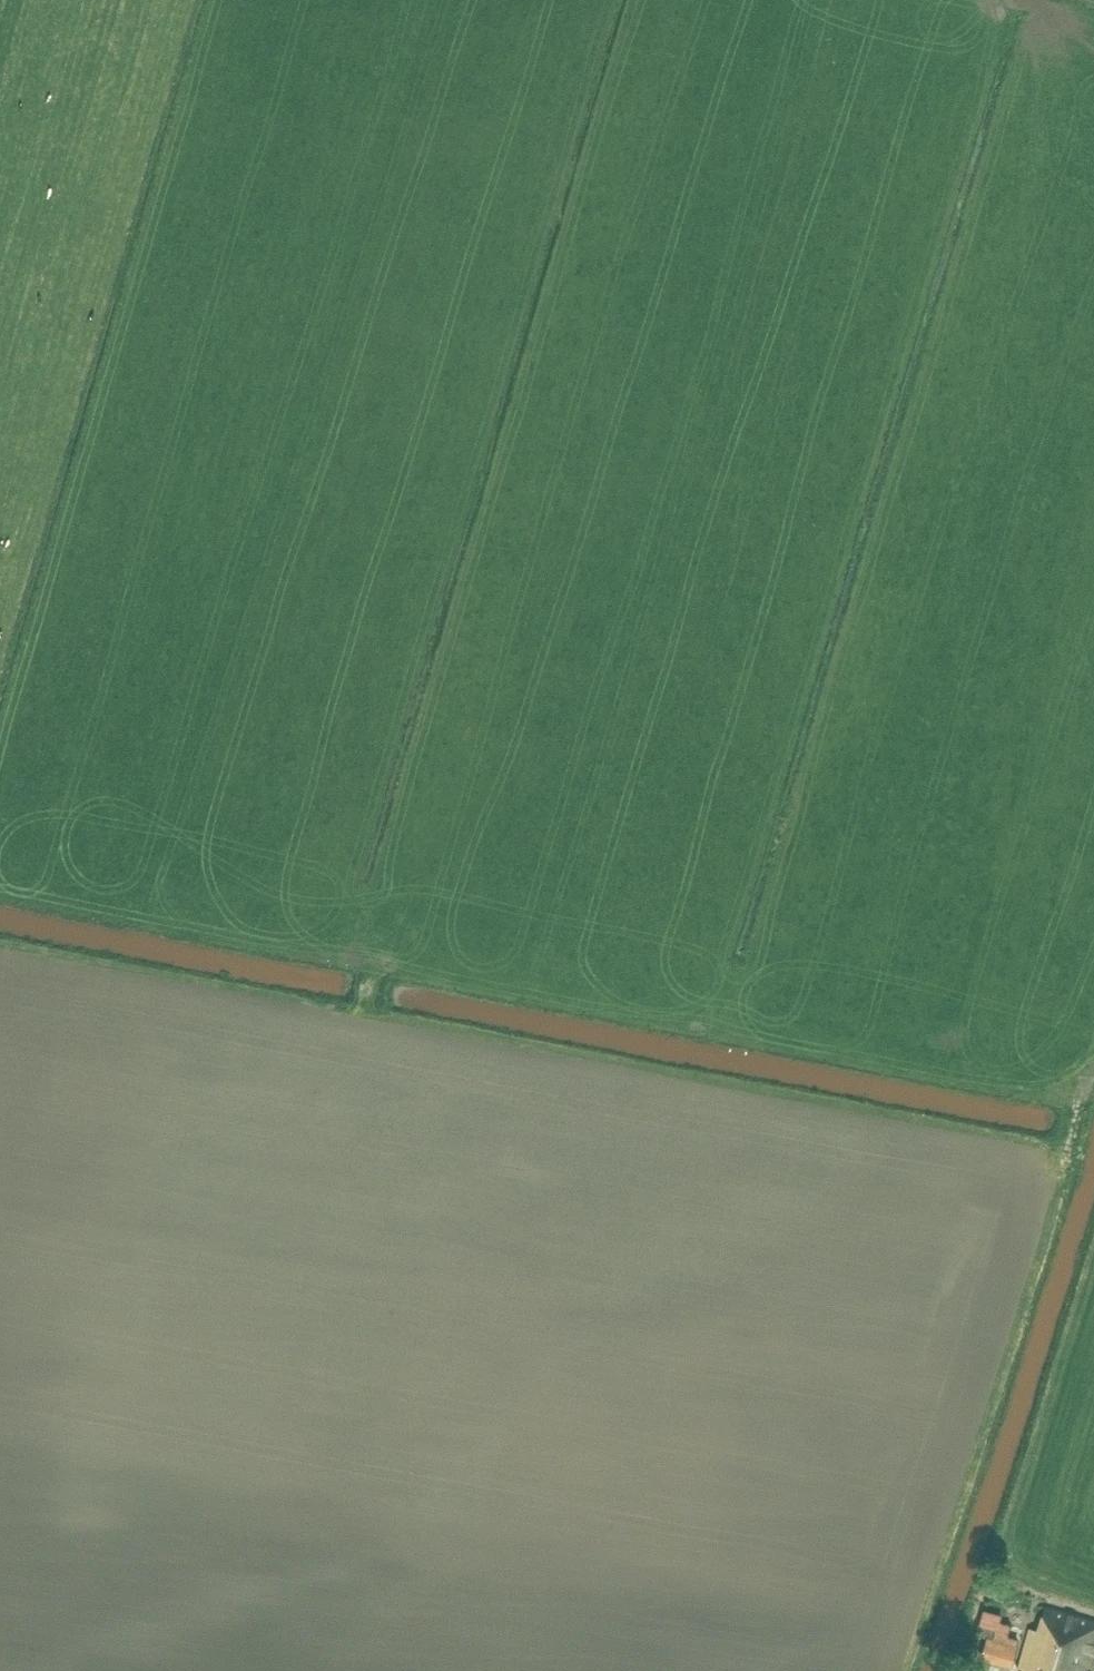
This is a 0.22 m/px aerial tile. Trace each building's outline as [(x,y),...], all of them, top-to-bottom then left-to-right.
[(1029,1630),(1019,1667),(1023,1669),(1022,1670),(1083,1670),(1085,1665),(1089,1667),(1093,1650),(1093,1622),(1045,1607),(1038,1633),(1029,1630)] [(1016,1646),(1017,1643),(995,1637),(997,1629),(978,1624),(976,1633),(987,1636),(982,1655),(1012,1664),(1017,1646),(1016,1646)]
